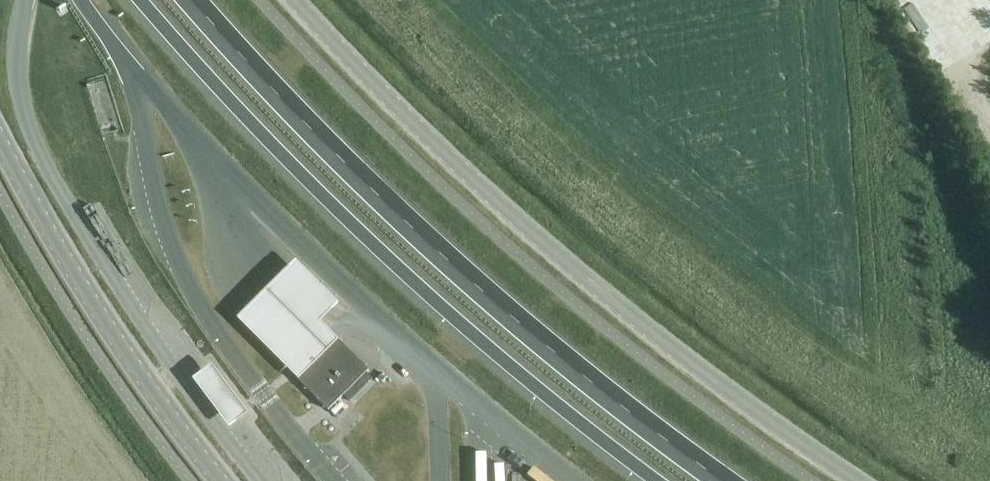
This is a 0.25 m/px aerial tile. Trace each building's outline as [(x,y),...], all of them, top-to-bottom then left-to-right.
[(240,314),(301,374),(341,335),(321,315),(339,297),(298,256),(240,314)] [(298,380),(297,380),(301,383),(322,405),(329,411),(369,371),(338,340),(298,380)] [(211,361),(192,373),(225,418),(245,406),(211,361)] [(344,406),(341,402),(331,413),(335,416),(344,406)]
